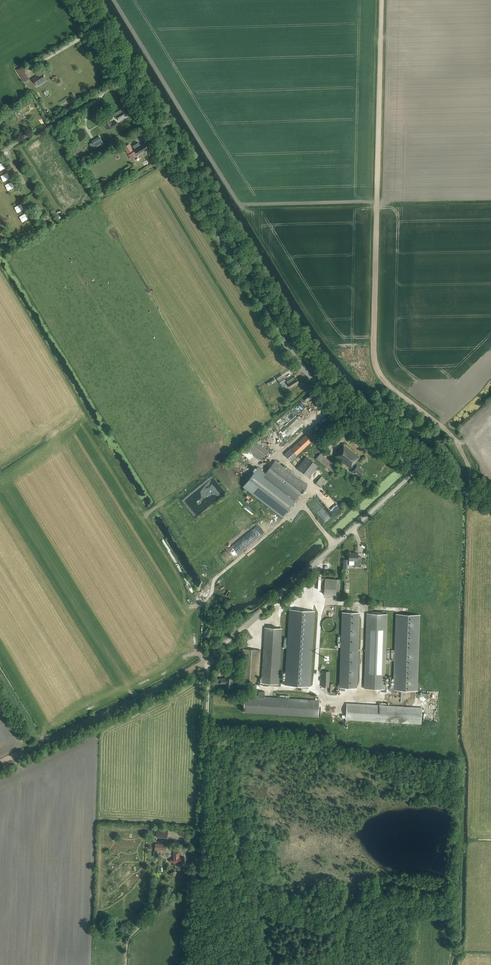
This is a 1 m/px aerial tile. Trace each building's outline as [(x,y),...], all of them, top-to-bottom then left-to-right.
[(21,66),(16,69),(24,82),(29,79),(24,72),(25,71),(23,68),(22,68),(21,66)] [(37,86),(47,80),(45,77),(45,76),(44,74),(43,74),(41,72),(38,74),(38,75),(34,77),(35,78),(33,79),(37,86)] [(118,120),(126,115),(123,109),(114,114),(118,120)] [(116,121),(111,124),(109,121),(104,123),(109,130),(118,124),(116,121)] [(101,137),(92,142),(95,148),(104,142),(101,137)] [(127,153),(133,150),(129,144),(124,147),(127,153)] [(147,150),(144,144),(140,146),(138,144),(133,147),(136,152),(133,153),(133,152),(128,155),(131,159),(136,157),(138,155),(138,156),(147,150)] [(284,381),(285,380),(282,375),(277,378),(282,387),(286,385),(284,381)] [(291,388),(299,382),(295,377),(287,382),(291,388)] [(293,407),(284,416),(291,423),(300,414),(293,407)] [(285,428),(283,431),(290,437),(293,434),(285,428)] [(306,435),(291,449),(291,448),(285,454),(292,461),(298,455),(297,455),(312,441),(306,435)] [(262,461),(269,452),(253,439),(247,448),(262,461)] [(353,470),(360,476),(364,470),(357,465),(356,466),(354,464),(360,457),(344,445),(341,448),(335,456),(353,470)] [(320,453),(316,458),(320,461),(327,466),(334,472),(338,467),(324,456),(320,453)] [(310,477),(318,465),(307,457),(298,468),(310,477)] [(275,460),(265,473),(258,468),(243,486),(283,517),(295,501),(307,485),(275,460)] [(322,476),(316,483),(320,486),(323,483),(325,485),(328,481),(322,476)] [(213,484),(193,494),(198,504),(213,496),(212,495),(217,492),(213,484)] [(338,505),(331,510),(335,515),(342,510),(338,505)] [(326,509),(319,514),(325,523),(332,517),(326,509)] [(362,565),(362,557),(358,557),(358,553),(349,553),(349,560),(354,560),(354,565),(362,565)] [(324,594),(336,595),(339,595),(340,579),(325,578),(322,578),(321,591),(324,591),(324,594)] [(308,688),(308,686),(309,686),(314,611),(289,609),(284,684),(302,686),(302,688),(308,688)] [(387,692),(387,687),(385,687),(387,614),(383,614),(383,611),(372,611),(372,614),(367,613),(364,688),(365,688),(381,689),(381,692),(387,692)] [(343,613),(340,688),(341,688),(341,690),(346,690),(346,688),(357,688),(360,613),(343,613)] [(418,615),(395,614),(393,688),(391,688),(391,692),(396,692),(396,689),(416,690),(418,615)] [(336,628),(337,625),(336,623),(335,621),(333,619),(331,618),(328,618),(326,619),(324,621),(323,623),(322,625),(323,628),(324,630),(326,632),(328,633),(331,633),(333,632),(335,630),(336,628)] [(265,627),(261,683),(268,684),(278,684),(282,629),(265,627)] [(258,683),(261,650),(243,649),(240,681),(258,683)] [(232,688),(233,678),(224,677),(224,678),(219,678),(219,683),(225,683),(225,688),(232,688)] [(244,712),(318,716),(319,701),(265,697),(265,692),(259,692),(258,697),(245,696),(244,712)] [(342,718),(346,718),(345,719),(421,724),(421,708),(346,703),(346,715),(342,715),(342,718)] [(167,838),(167,830),(157,829),(156,837),(167,838)] [(184,862),(184,858),(180,858),(180,851),(174,851),(174,857),(173,857),(173,859),(170,859),(170,862),(173,862),(173,863),(179,863),(179,864),(183,864),(183,862),(184,862)]
